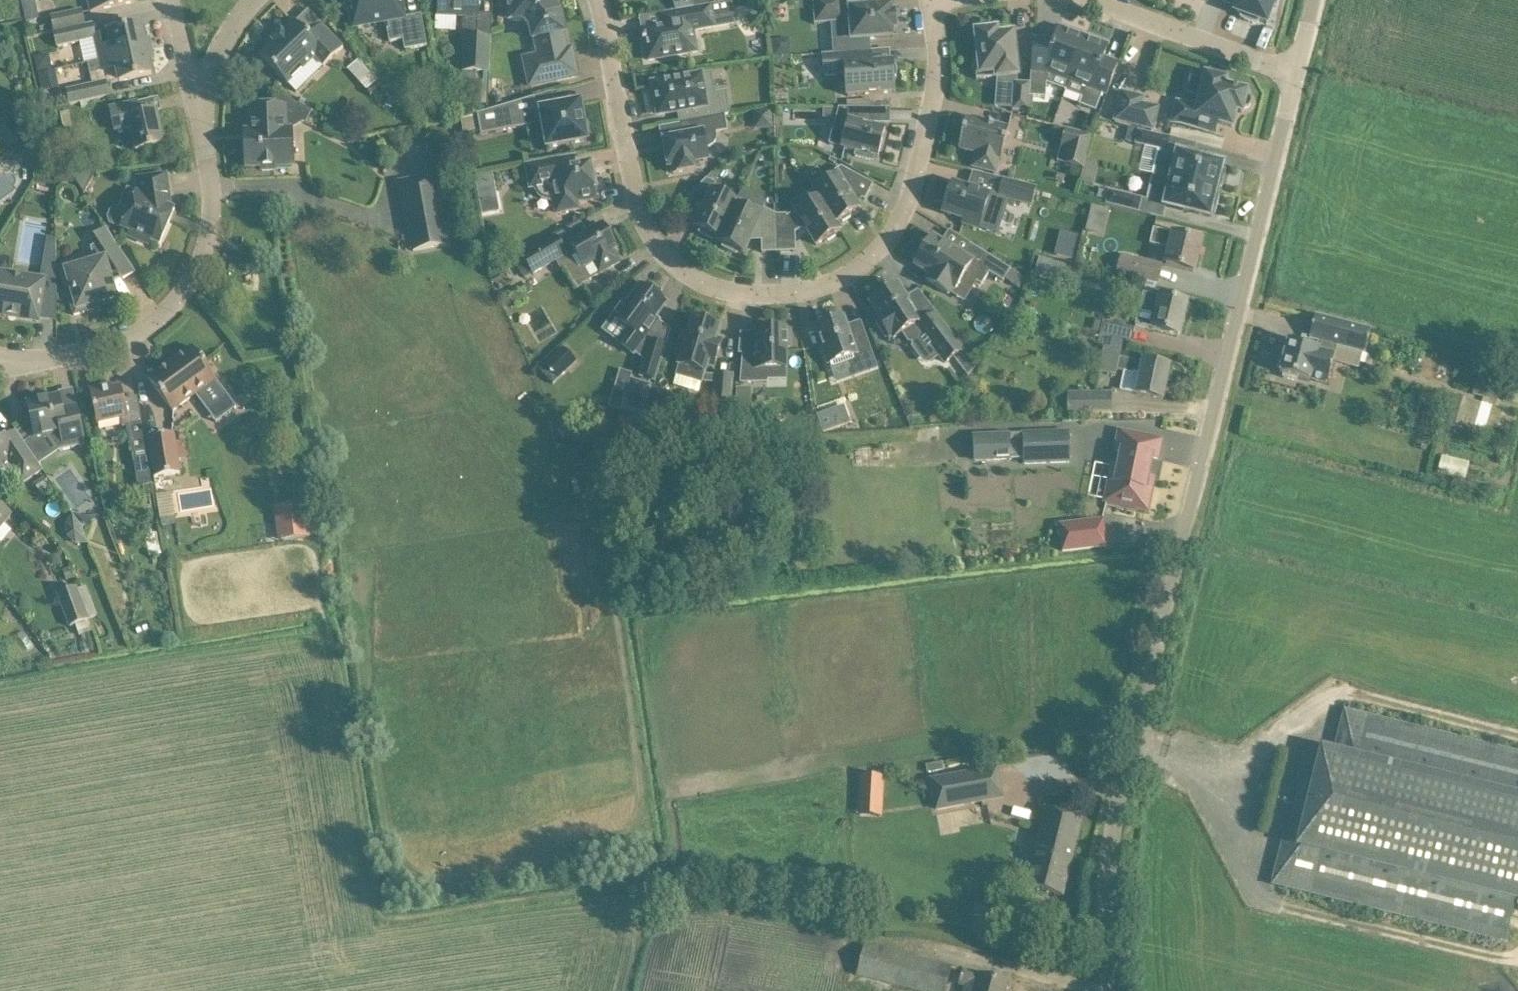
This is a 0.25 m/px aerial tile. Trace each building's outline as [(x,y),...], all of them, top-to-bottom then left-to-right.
[(116,7),(136,3),(135,0),(88,0),(91,13),(116,7)] [(421,15),(401,19),(399,9),(403,8),(401,0),(345,0),(346,6),(348,9),(350,9),(353,24),(382,19),(383,24),(388,23),(389,29),(387,29),(389,42),(403,40),(405,50),(427,46),(421,15)] [(479,0),(439,0),(438,16),(465,17),(464,33),(478,34),(479,0)] [(508,21),(524,21),(530,28),(532,33),(532,37),(533,40),(537,57),(526,59),(524,59),(524,62),(527,72),(530,87),(558,81),(571,78),(572,78),(576,77),(578,76),(577,75),(574,60),(574,59),(573,55),(573,54),(572,50),(572,49),(571,49),(566,50),(563,33),(565,33),(560,12),(550,0),(509,0),(508,21)] [(676,11),(694,8),(692,0),(673,0),(676,11)] [(710,5),(708,0),(692,0),(694,8),(710,5)] [(815,25),(843,23),(844,28),(852,27),(853,41),(894,38),(893,31),(896,30),(895,14),(892,14),(892,7),(854,9),(853,0),(813,0),(815,25)] [(1258,24),(1259,21),(1266,24),(1273,6),(1276,7),(1278,0),(1239,0),(1237,5),(1235,12),(1242,15),(1241,18),(1244,20),(1246,21),(1249,22),(1252,23),(1255,23),(1258,24)] [(733,24),(730,12),(729,2),(710,5),(694,8),(676,11),(661,14),(664,33),(663,35),(656,29),(655,28),(644,30),(645,37),(642,38),(643,42),(646,41),(648,56),(649,61),(669,57),(691,53),(697,52),(694,38),(693,31),(714,27),(733,24)] [(23,21),(20,7),(6,10),(9,23),(23,21)] [(55,32),(86,25),(83,12),(52,18),(55,32)] [(344,48),(335,39),(321,25),(309,37),(295,22),(283,34),(281,33),(272,42),(273,44),(260,56),(288,85),(316,58),(324,67),(344,48)] [(109,33),(96,36),(93,23),(86,25),(55,32),(58,47),(79,43),(96,39),(101,60),(146,50),(144,40),(141,25),(121,29),(109,32),(109,33)] [(994,31),(993,30),(993,29),(992,28),(991,27),(990,26),(989,26),(988,26),(986,25),(985,26),(984,26),(983,26),(982,27),(981,28),(980,29),(980,30),(979,31),(979,33),(976,33),(979,61),(975,61),(977,80),(996,78),(997,79),(1018,77),(1013,35),(1012,35),(998,36),(997,33),(997,31),(994,31)] [(1081,37),(1083,33),(1069,28),(1068,32),(1059,29),(1054,42),(1047,62),(1033,61),(1033,56),(1032,55),(1032,61),(1030,84),(1029,96),(1045,97),(1047,82),(1047,75),(1069,83),(1085,38),(1081,37)] [(1069,83),(1064,98),(1096,111),(1114,63),(1107,61),(1106,63),(1102,61),(1108,46),(1103,44),(1104,41),(1090,36),(1089,40),(1085,38),(1069,83)] [(491,39),(465,38),(464,71),(490,72),(491,39)] [(152,75),(149,60),(146,50),(88,63),(93,84),(66,90),(70,106),(110,96),(107,85),(152,75)] [(873,64),(872,51),(822,54),(824,77),(846,75),(846,83),(847,94),(847,96),(895,93),(894,79),(897,77),(896,68),(893,66),(893,63),(873,64)] [(365,64),(353,75),(366,91),(379,79),(365,64)] [(681,124),(725,116),(730,115),(726,92),(715,94),(711,74),(654,84),(659,115),(679,111),(681,124)] [(1177,107),(1172,125),(1174,125),(1215,135),(1224,138),(1224,136),(1216,134),(1218,125),(1232,128),(1236,112),(1242,113),(1243,110),(1245,110),(1248,109),(1250,108),(1251,106),(1252,104),(1252,101),(1251,99),(1249,97),(1247,96),(1247,92),(1225,87),(1226,81),(1206,76),(1197,109),(1178,104),(1177,107)] [(1029,96),(1030,84),(1014,83),(1012,111),(1028,112),(1029,96)] [(1122,94),(1115,121),(1152,130),(1158,109),(1142,105),(1143,99),(1122,94)] [(580,104),(537,112),(534,98),(478,114),(481,132),(481,135),(531,126),(531,123),(543,121),(548,148),(587,141),(586,137),(589,134),(587,124),(583,123),(580,104)] [(165,146),(157,112),(140,115),(137,102),(118,107),(110,109),(115,131),(131,128),(136,152),(145,150),(165,146)] [(286,130),(285,106),(250,108),(250,131),(245,131),(246,168),(262,167),(262,171),(274,170),(274,167),(294,166),(292,129),(286,130)] [(878,158),(883,139),(886,130),(870,126),(870,124),(871,124),(871,109),(839,108),(833,131),(845,134),(841,148),(856,152),(855,157),(874,161),(875,157),(878,158)] [(824,109),(823,118),(833,118),(835,109),(824,109)] [(764,130),(773,129),(772,110),(753,111),(754,121),(764,130)] [(716,133),(728,131),(725,116),(681,124),(680,124),(683,136),(664,140),(665,150),(669,168),(672,167),(674,174),(699,170),(698,163),(708,161),(706,149),(710,148),(714,145),(716,142),(717,138),(716,133)] [(973,168),(995,173),(999,160),(1001,160),(1009,129),(967,119),(959,150),(976,155),(973,168)] [(22,139),(14,128),(1,138),(9,148),(22,139)] [(1065,128),(1061,147),(1068,149),(1065,163),(1083,168),(1091,135),(1065,128)] [(1129,129),(1125,143),(1159,152),(1153,176),(1217,191),(1218,187),(1222,188),(1226,172),(1222,170),(1223,165),(1178,154),(1178,155),(1169,152),(1172,140),(1129,129)] [(576,168),(574,157),(574,156),(527,164),(531,188),(536,187),(537,189),(537,191),(538,193),(539,194),(540,195),(542,197),(543,198),(545,199),(547,200),(548,200),(550,200),(553,200),(555,200),(557,214),(579,210),(578,202),(597,199),(591,165),(576,168)] [(836,224),(837,223),(840,221),(843,223),(851,218),(851,214),(860,209),(853,199),(857,197),(865,201),(873,185),(841,167),(823,179),(826,183),(815,190),(836,224)] [(127,189),(119,208),(128,212),(122,228),(131,232),(129,237),(130,237),(149,245),(151,241),(160,245),(170,220),(167,219),(170,211),(174,212),(175,209),(172,208),(167,175),(137,178),(139,194),(127,189)] [(90,183),(73,176),(84,194),(90,183)] [(1215,196),(1217,191),(1153,176),(1147,202),(1165,206),(1165,207),(1210,218),(1211,212),(1216,214),(1220,197),(1215,196)] [(401,183),(414,252),(447,246),(435,177),(401,183)] [(1002,178),(998,196),(1032,204),(1036,187),(1002,178)] [(736,205),(736,206),(738,203),(713,191),(716,184),(707,179),(689,197),(705,205),(695,227),(701,230),(699,233),(713,240),(715,236),(720,238),(720,239),(736,205)] [(952,183),(942,213),(964,220),(962,224),(979,229),(980,226),(996,232),(1007,198),(998,196),(990,194),(990,195),(952,183)] [(841,231),(837,223),(836,224),(815,190),(803,197),(807,204),(787,217),(787,215),(777,215),(779,253),(796,252),(795,233),(805,227),(817,246),(826,240),(828,242),(836,237),(836,233),(841,231)] [(1110,190),(1106,204),(1139,213),(1143,198),(1110,190)] [(779,253),(777,215),(751,203),(748,211),(736,206),(736,205),(720,239),(720,238),(718,241),(724,244),(722,248),(737,254),(738,251),(744,254),(756,227),(761,229),(762,253),(779,253)] [(1148,222),(1143,243),(1170,250),(1166,266),(1194,273),(1202,241),(1190,238),(1191,233),(1148,222)] [(584,269),(593,263),(600,275),(620,262),(614,251),(617,249),(603,225),(563,249),(557,238),(523,258),(533,274),(565,255),(567,258),(575,254),(584,269)] [(136,273),(122,251),(106,228),(94,236),(98,243),(91,248),(96,264),(68,272),(75,295),(69,296),(75,316),(104,307),(102,301),(115,297),(109,275),(118,272),(124,281),(136,273)] [(916,262),(914,265),(930,275),(926,281),(949,295),(953,290),(955,291),(961,281),(972,287),(975,282),(982,286),(989,274),(1003,282),(1011,270),(970,244),(963,256),(932,236),(924,250),(921,248),(913,260),(916,262)] [(56,250),(56,239),(49,238),(47,248),(56,250)] [(57,267),(56,250),(47,248),(44,265),(52,267),(57,267)] [(1158,282),(1161,267),(1121,256),(1118,272),(1158,282)] [(57,300),(57,267),(52,267),(46,298),(57,300)] [(13,276),(0,273),(0,314),(38,320),(44,281),(13,276)] [(1019,290),(1026,279),(1018,275),(1012,285),(1019,290)] [(655,297),(658,293),(646,285),(644,288),(641,286),(627,306),(623,303),(603,331),(604,332),(614,319),(629,330),(620,343),(634,354),(635,353),(646,361),(641,377),(656,381),(671,331),(670,330),(665,345),(652,341),(652,343),(646,338),(658,321),(655,319),(666,304),(655,297)] [(908,300),(898,285),(886,293),(884,290),(872,298),(874,301),(871,303),(880,318),(878,319),(879,321),(876,323),(886,339),(889,337),(890,339),(892,337),(894,339),(903,333),(909,342),(914,343),(925,336),(946,364),(953,358),(964,350),(933,310),(918,320),(906,301),(908,300)] [(1186,304),(1167,299),(1161,297),(1161,298),(1144,294),(1136,324),(1142,325),(1142,326),(1179,335),(1186,304)] [(520,296),(510,301),(514,308),(524,303),(520,296)] [(844,318),(841,319),(840,316),(828,320),(829,323),(816,328),(829,365),(830,364),(854,356),(857,367),(874,361),(861,323),(847,327),(844,318)] [(1317,348),(1289,341),(1285,356),(1282,355),(1278,369),(1281,370),(1280,374),(1284,375),(1283,378),(1297,382),(1298,379),(1310,382),(1310,380),(1327,385),(1335,355),(1334,355),(1337,346),(1365,354),(1371,331),(1315,316),(1309,339),(1319,342),(1317,348)] [(712,322),(711,321),(711,320),(709,319),(708,318),(707,318),(706,318),(704,318),(703,318),(702,319),(701,319),(700,320),(699,321),(693,319),(688,335),(683,333),(676,357),(681,358),(678,366),(680,366),(677,375),(701,383),(715,384),(716,375),(706,374),(708,367),(714,368),(722,340),(717,338),(720,327),(713,325),(713,324),(713,323),(712,322)] [(1103,322),(1100,336),(1133,343),(1136,329),(1103,322)] [(786,330),(782,330),(782,327),(768,327),(768,330),(756,330),(757,353),(743,353),(741,383),(767,382),(767,380),(767,369),(787,369),(787,348),(790,348),(790,334),(787,334),(786,330)] [(216,380),(204,363),(193,347),(149,379),(161,396),(173,412),(196,394),(208,411),(228,396),(216,380)] [(1121,357),(1122,351),(1104,347),(1098,373),(1117,376),(1118,371),(1123,372),(1140,375),(1136,394),(1136,395),(1144,396),(1163,400),(1170,367),(1151,363),(1143,361),(1143,362),(1121,357)] [(556,385),(579,363),(566,348),(542,370),(556,385)] [(730,407),(733,376),(716,374),(713,406),(730,407)] [(653,386),(631,379),(624,402),(646,408),(653,386)] [(139,398),(125,401),(122,386),(103,390),(102,386),(90,389),(94,409),(98,424),(121,419),(123,428),(127,427),(133,452),(134,452),(147,449),(143,423),(139,398)] [(736,407),(751,407),(751,388),(736,388),(736,407)] [(670,394),(655,390),(651,404),(666,408),(670,394)] [(1068,393),(1069,413),(1111,412),(1111,398),(1090,398),(1090,393),(1068,393)] [(61,401),(60,397),(60,396),(57,396),(51,398),(27,403),(32,422),(35,437),(35,438),(61,432),(63,444),(85,439),(82,426),(77,406),(63,410),(61,401)] [(1457,428),(1473,431),(1479,400),(1464,397),(1457,428)] [(17,433),(25,444),(35,437),(32,422),(17,433)] [(5,439),(0,432),(0,468),(3,466),(5,469),(10,470),(12,469),(23,486),(44,471),(43,470),(25,444),(17,433),(16,432),(5,439)] [(1147,510),(1153,479),(1147,478),(1151,458),(1157,459),(1161,441),(1117,432),(1114,450),(1122,452),(1119,464),(1111,463),(1103,501),(1147,510)] [(1069,433),(1024,435),(1025,459),(1025,464),(1070,463),(1069,433)] [(156,478),(181,474),(175,434),(150,438),(156,478)] [(1011,435),(973,437),(974,463),(1011,462),(1011,459),(1025,459),(1024,435),(1011,435)] [(12,514),(0,504),(0,529),(12,514)] [(288,540),(312,537),(309,511),(285,514),(288,540)] [(1063,552),(1106,547),(1103,520),(1060,525),(1063,552)] [(93,632),(77,587),(58,594),(70,628),(76,626),(80,636),(93,632)] [(1285,845),(1297,847),(1287,889),(1506,943),(1516,902),(1517,903),(1517,753),(1345,710),(1335,751),(1321,748),(1319,758),(1305,754),(1297,783),(1301,783),(1289,833),(1285,833),(1285,834),(1288,835),(1285,845)] [(937,810),(983,801),(977,772),(931,780),(937,810)] [(862,776),(861,802),(881,803),(882,777),(862,776)] [(1083,819),(1063,814),(1046,810),(1027,888),(1063,897),(1083,819)] [(850,952),(875,959),(870,976),(915,988),(915,990),(916,990),(917,987),(931,990),(944,990),(945,988),(952,990),(953,989),(928,982),(934,962),(920,958),(917,968),(850,951),(850,952)] [(1014,981),(968,967),(961,990),(1011,990),(1014,981)]
